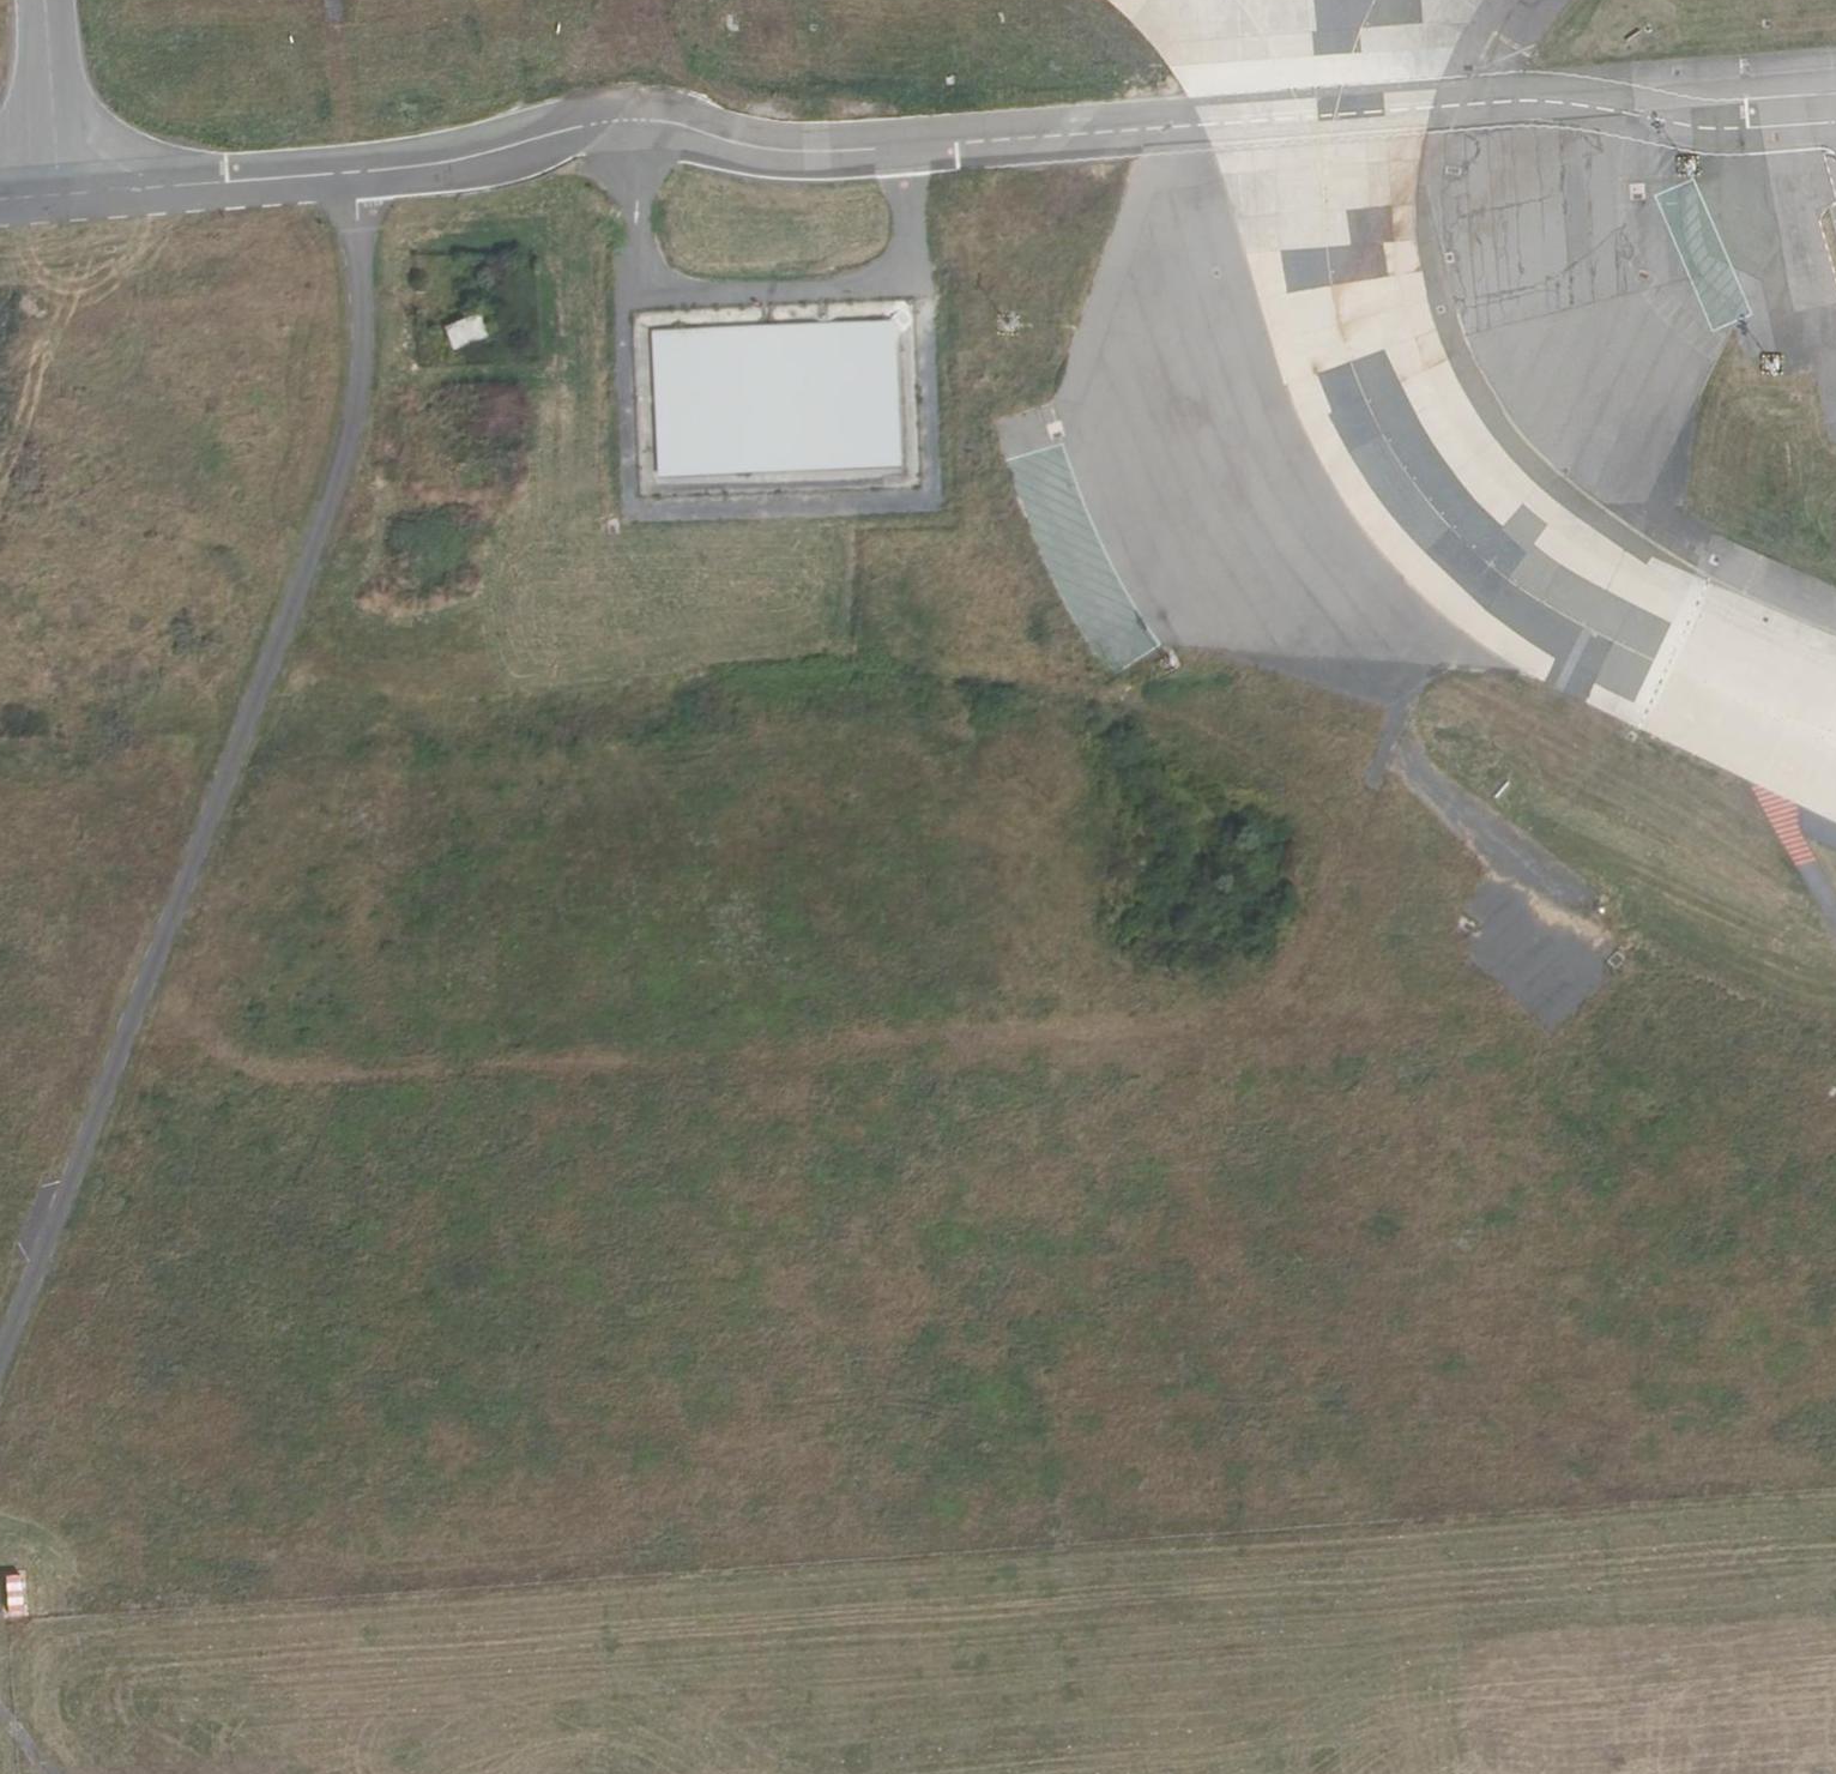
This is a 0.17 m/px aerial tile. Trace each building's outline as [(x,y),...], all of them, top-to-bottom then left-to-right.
[(451,355),(487,338),(476,314),(440,331),(451,355)]
